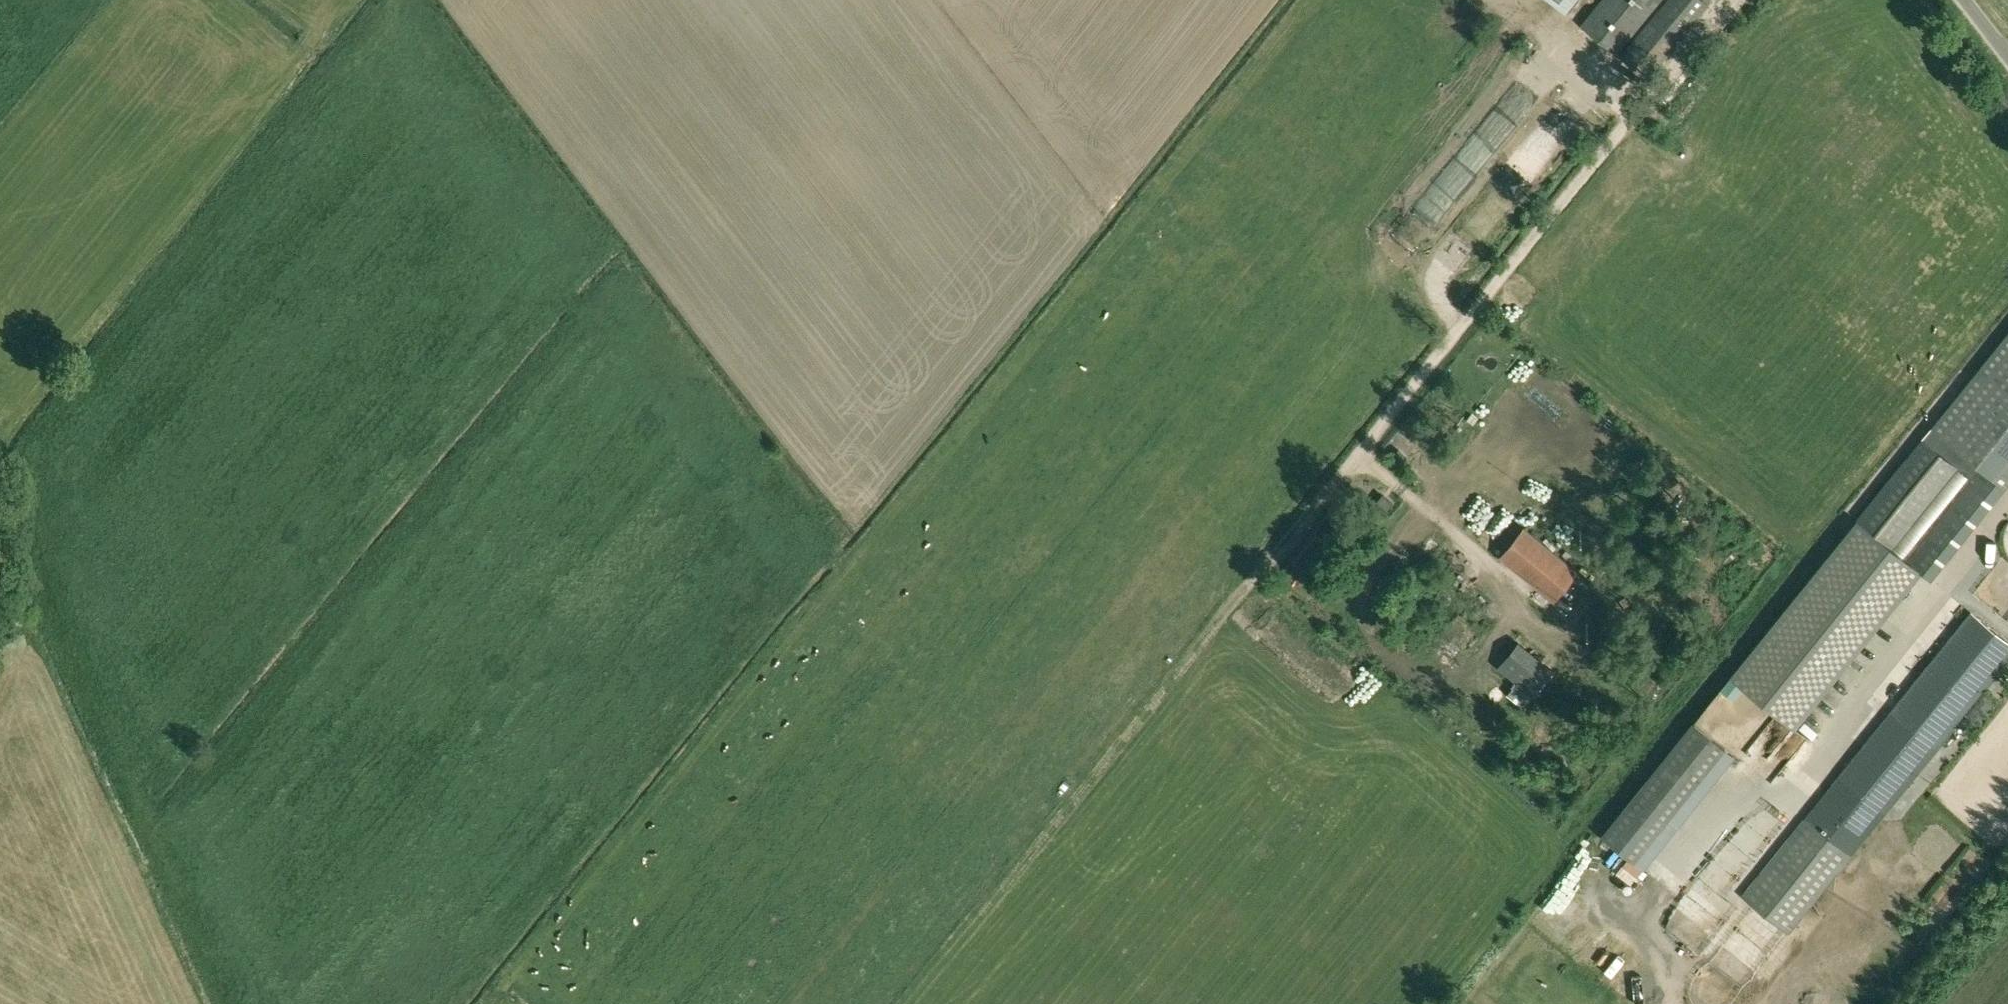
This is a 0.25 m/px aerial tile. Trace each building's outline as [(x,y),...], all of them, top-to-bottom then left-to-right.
[(1564,11),(1573,0),(1551,0),(1564,11)] [(1581,25),(1616,53),(1660,0),(1601,0),(1581,25)] [(1711,0),(1666,0),(1619,57),(1646,79),(1711,0)] [(1930,578),(2007,481),(2007,332),(1731,674),(1795,726),(1921,570),(1930,578)] [(1392,503),(1383,495),(1377,501),(1387,509),(1392,503)] [(1500,557),(1553,600),(1577,571),(1524,528),(1500,557)] [(1316,533),(1291,563),(1300,571),(1325,541),(1316,533)] [(1884,814),(2007,660),(2007,642),(1971,612),(1743,895),(1789,932),(1884,814)] [(1552,669),(1517,641),(1497,667),(1524,689),(1532,695),(1551,671),(1552,669)]
